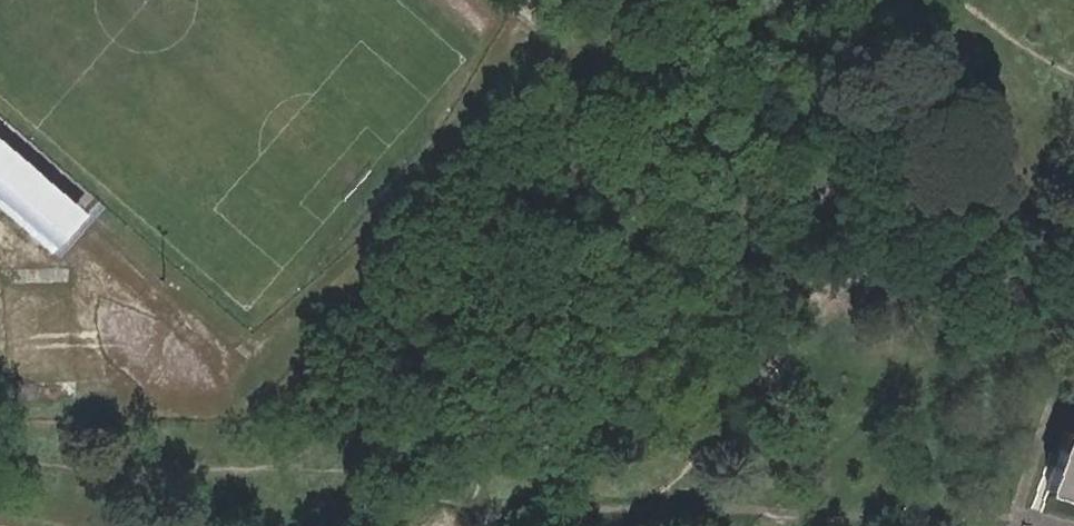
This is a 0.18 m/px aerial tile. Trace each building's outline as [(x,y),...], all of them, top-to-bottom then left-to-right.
[(79,222),(0,152),(0,205),(54,252),(79,222)] [(1066,432),(1046,490),(1073,500),(1073,434),(1066,432)]
